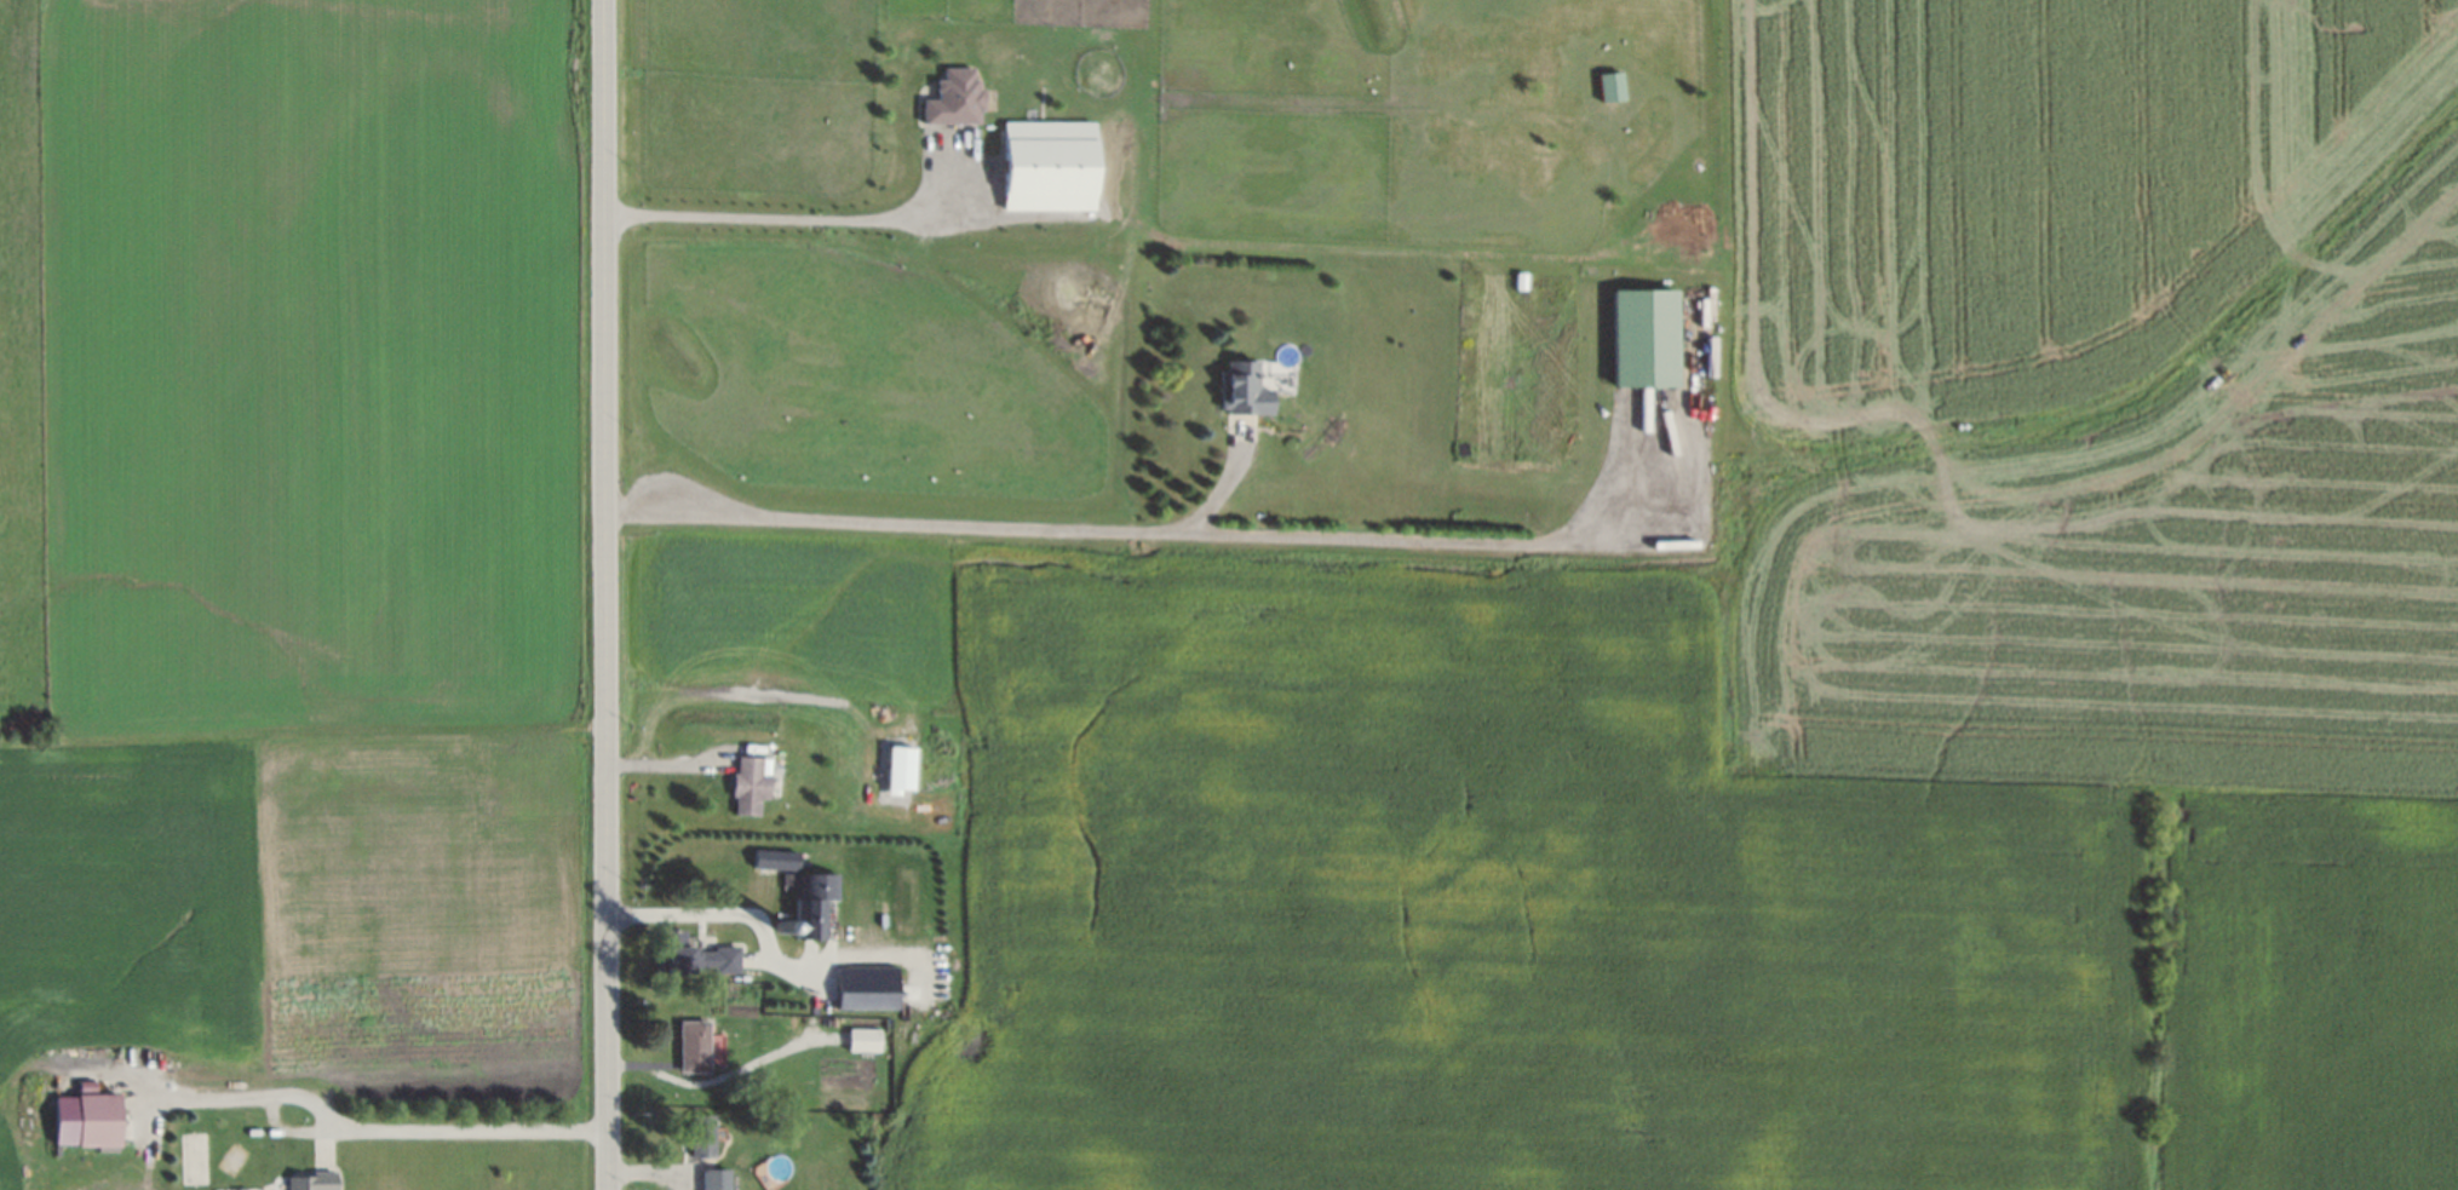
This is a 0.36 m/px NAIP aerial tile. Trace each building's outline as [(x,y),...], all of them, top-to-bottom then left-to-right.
[(965,68),(965,77),(972,77),(972,87),(976,87),(976,92),(980,92),(980,97),(976,97),(976,108),(970,108),(970,122),(917,121),(917,98),(930,98),(930,88),(928,88),(928,77),(937,77),(937,68),(965,68)] [(1595,100),(1591,73),(1614,70),(1618,98),(1595,100)] [(1001,120),(1090,121),(1090,206),(1000,205),(1001,120)] [(1607,385),(1606,288),(1669,288),(1670,385),(1607,385)] [(1223,360),(1247,360),(1251,363),(1251,385),(1254,387),(1264,389),(1264,413),(1240,412),(1223,412),(1223,402),(1221,401),(1221,374),(1223,373),(1223,360)] [(1257,390),(1294,390),(1295,365),(1257,365),(1257,390)] [(883,793),(885,746),(907,747),(904,794),(883,793)] [(735,754),(756,755),(754,775),(765,776),(764,797),(753,795),(753,814),(733,812),(733,795),(728,794),(728,774),(735,774),(735,754)] [(747,863),(747,846),(793,849),(793,864),(747,863)] [(794,942),(796,875),(832,875),(831,942),(794,942)] [(783,906),(786,906),(789,909),(789,914),(788,916),(783,919),(780,919),(776,915),(776,912),(779,907),(783,906)] [(733,947),(733,973),(708,972),(710,968),(688,967),(688,973),(656,972),(657,943),(660,943),(661,927),(680,929),(679,945),(733,947)] [(779,931),(781,931),(783,935),(783,937),(782,939),(777,939),(775,938),(775,936),(776,932),(779,931)] [(788,944),(792,945),(796,948),(796,953),(794,958),(791,960),(785,960),(781,956),(780,952),(781,949),(783,945),(788,944)] [(892,1007),(828,1005),(829,964),(894,966),(892,1007)] [(705,1070),(671,1069),(673,1019),(687,1021),(707,1021),(705,1070)] [(844,1051),(845,1028),(874,1029),(874,1051),(844,1051)] [(114,1150),(71,1150),(71,1146),(50,1146),(50,1099),(71,1099),(71,1098),(113,1097),(114,1150)] [(708,1157),(685,1157),(688,1111),(710,1113),(708,1157)] [(728,1166),(727,1189),(698,1189),(699,1165),(728,1166)] [(329,1172),(330,1189),(285,1189),(286,1175),(310,1177),(311,1172),(329,1172)]
